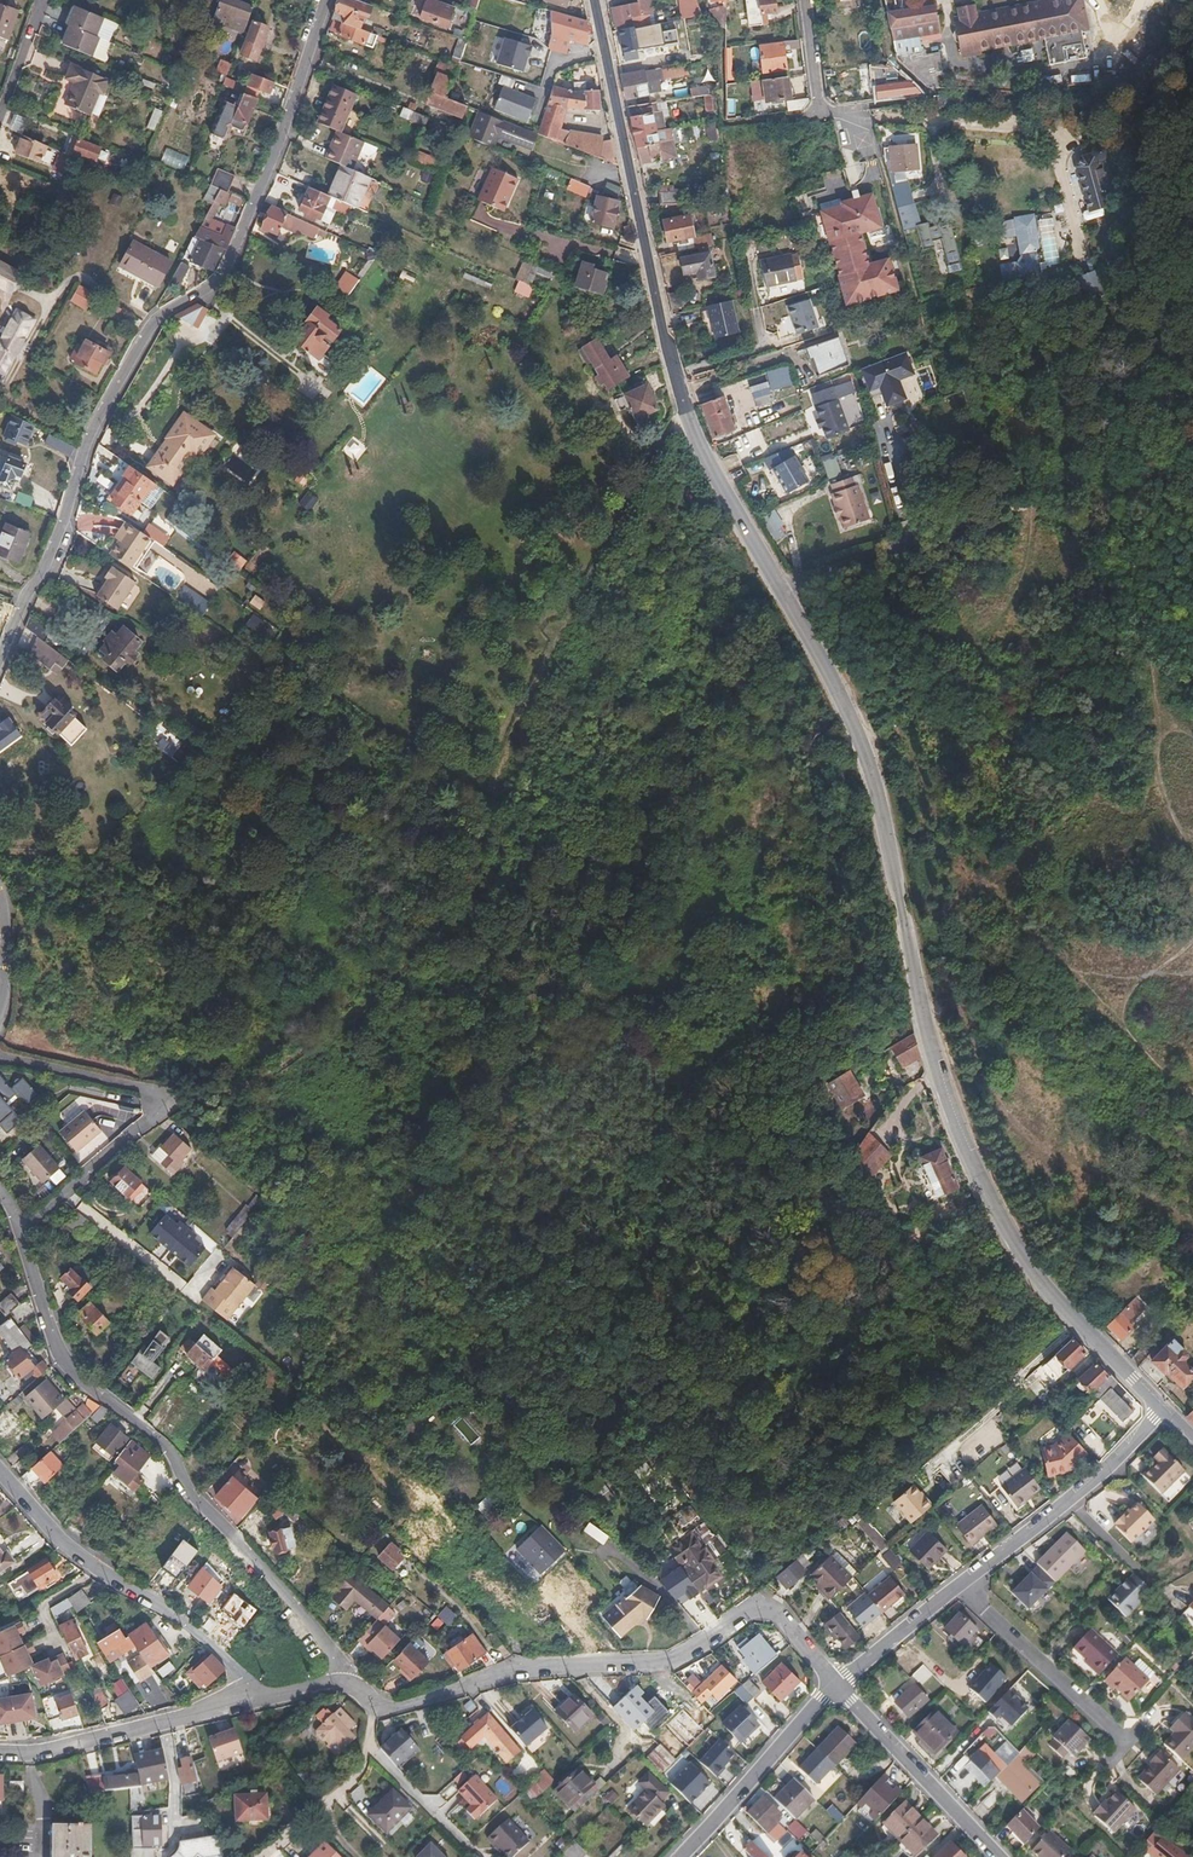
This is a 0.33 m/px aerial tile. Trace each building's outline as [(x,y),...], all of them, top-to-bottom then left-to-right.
[(247,22),(252,9),(231,0),(221,0),(213,21),(242,33),(243,31),(247,22)] [(342,24),(361,31),(364,24),(365,24),(372,6),(354,0),(339,0),(331,19),(342,24)] [(450,2),(446,0),(427,0),(421,18),(448,27),(454,10),(448,8),(450,2)] [(619,29),(634,26),(632,20),(631,15),(635,15),(653,11),(650,0),(638,0),(638,2),(634,2),(612,7),(617,29),(619,29)] [(684,17),(703,14),(697,0),(681,0),(684,17)] [(763,13),(777,11),(776,0),(761,0),(763,13)] [(980,12),(986,42),(963,46),(965,55),(985,51),(984,48),(1043,37),(1045,34),(1050,36),(1048,40),(1052,64),(1090,56),(1085,29),(1090,28),(1088,15),(1082,16),(1080,5),(1086,3),(1085,0),(1044,0),(980,12)] [(922,7),(888,11),(894,38),(928,34),(926,21),(938,19),(939,18),(936,1),(922,3),(922,7)] [(958,16),(963,46),(986,42),(980,12),(977,13),(975,4),(962,6),(964,15),(958,16)] [(0,5),(0,37),(7,39),(16,11),(0,5)] [(73,6),(65,25),(69,26),(94,37),(102,19),(73,6)] [(567,55),(571,41),(586,45),(588,45),(587,23),(551,14),(552,37),(549,49),(567,55)] [(926,21),(928,34),(929,38),(943,36),(942,26),(939,26),(938,19),(926,21)] [(267,29),(247,22),(243,31),(249,33),(240,57),(255,62),(267,29)] [(634,26),(619,29),(623,51),(624,51),(637,48),(643,47),(642,39),(656,36),(653,23),(634,27),(634,26)] [(371,49),(376,37),(361,31),(342,24),(338,35),(371,49)] [(91,58),(99,39),(94,37),(69,26),(61,45),(91,58)] [(459,68),(460,64),(466,42),(459,40),(452,65),(459,68)] [(525,57),(529,58),(532,48),(504,40),(497,67),(523,74),(526,63),(524,62),(525,57)] [(787,68),(784,43),(762,46),(764,70),(787,68)] [(638,54),(637,48),(624,51),(626,57),(638,54)] [(339,58),(325,52),(322,61),(335,66),(339,58)] [(68,94),(92,105),(98,91),(103,92),(109,78),(70,62),(64,77),(74,80),(68,94)] [(663,66),(622,74),(627,97),(662,89),(660,79),(663,75),(672,73),(674,81),(683,79),(679,64),(664,68),(663,66)] [(900,71),(896,71),(898,83),(911,81),(900,71)] [(268,94),(273,83),(252,74),(248,85),(268,94)] [(788,76),(763,79),(766,100),(791,97),(788,76)] [(222,85),(244,94),(248,85),(226,77),(222,85)] [(463,117),(467,109),(467,108),(449,101),(445,99),(452,83),(439,77),(429,103),(463,117)] [(921,93),(911,81),(898,83),(875,86),(877,98),(921,93)] [(554,88),(552,92),(545,115),(562,120),(565,109),(584,114),(600,113),(599,91),(586,92),(586,84),(575,85),(576,93),(554,88)] [(244,94),(222,85),(217,98),(226,101),(211,133),(224,139),(230,126),(243,132),(257,99),(244,94)] [(340,132),(355,95),(335,85),(319,123),(340,132)] [(495,111),(529,122),(536,99),(503,88),(495,111)] [(716,102),(714,92),(707,93),(709,104),(716,102)] [(89,113),(92,105),(68,94),(64,103),(89,113)] [(967,106),(968,97),(938,96),(938,105),(967,106)] [(151,105),(133,97),(127,110),(146,119),(151,105)] [(789,100),(791,109),(803,108),(810,99),(810,98),(789,100)] [(662,100),(628,105),(640,158),(652,156),(649,144),(660,142),(662,152),(675,150),(669,122),(666,122),(663,108),(659,109),(657,102),(662,101),(662,100)] [(425,126),(428,118),(403,108),(399,116),(425,126)] [(147,129),(156,133),(164,113),(155,109),(147,129)] [(516,132),(519,128),(481,114),(471,139),(494,148),(498,137),(532,151),(536,141),(516,132)] [(21,131),(23,116),(12,115),(10,130),(21,131)] [(562,120),(545,115),(538,136),(565,146),(569,135),(559,132),(562,120)] [(722,128),(724,143),(734,141),(731,127),(722,128)] [(329,159),(341,165),(357,172),(368,145),(339,133),(329,159)] [(602,139),(570,134),(569,135),(565,146),(600,159),(602,143),(602,139)] [(38,164),(45,146),(22,136),(15,155),(38,164)] [(100,150),(78,141),(73,154),(95,163),(100,150)] [(600,159),(619,166),(614,141),(602,143),(600,159)] [(918,170),(917,145),(891,146),(892,171),(889,171),(896,198),(911,194),(907,180),(904,181),(903,171),(918,170)] [(1116,187),(1111,170),(1106,171),(1102,158),(1103,158),(1106,155),(1106,153),(1106,150),(1104,148),(1103,147),(1101,146),(1098,147),(1096,148),(1094,151),(1094,153),(1082,156),(1077,167),(1092,212),(1111,205),(1106,190),(1116,187)] [(161,162),(184,171),(189,156),(166,147),(161,162)] [(355,209),(369,177),(357,172),(341,165),(328,197),(349,207),(355,209)] [(504,212),(519,180),(494,168),(479,201),(504,212)] [(218,169),(210,187),(221,191),(227,194),(234,176),(218,169)] [(346,216),(349,207),(328,197),(309,189),(299,212),(306,215),(305,218),(314,221),(315,219),(320,220),(325,208),(346,216)] [(241,207),(243,201),(227,194),(221,191),(207,216),(212,219),(221,202),(227,204),(228,200),(232,201),(231,203),(241,207)] [(831,239),(849,302),(890,290),(882,259),(871,263),(861,231),(874,227),(872,217),(879,215),(873,192),(842,201),(843,204),(822,210),(831,239)] [(613,230),(619,203),(597,198),(591,224),(613,230)] [(921,225),(915,203),(899,208),(905,230),(921,225)] [(289,225),(293,217),(272,207),(262,229),(277,236),(283,221),(289,225)] [(831,239),(822,210),(814,212),(822,242),(831,239)] [(1044,252),(1037,214),(1003,220),(998,226),(1000,234),(1006,238),(1017,236),(1020,255),(1016,261),(1020,278),(1041,275),(1037,253),(1044,252)] [(874,227),(882,224),(879,215),(872,217),(874,227)] [(688,240),(687,236),(694,234),(691,216),(665,221),(669,239),(680,237),(681,242),(688,240)] [(1060,263),(1053,219),(1039,221),(1044,252),(1046,265),(1060,263)] [(197,234),(203,238),(225,251),(226,252),(232,237),(224,233),(220,239),(217,237),(219,234),(202,224),(197,234)] [(214,271),(225,251),(203,238),(191,259),(214,271)] [(144,280),(158,255),(133,242),(121,267),(144,280)] [(715,274),(708,245),(699,247),(700,250),(693,251),(694,254),(682,257),(685,273),(697,271),(699,278),(715,274)] [(760,261),(766,287),(796,280),(790,254),(760,261)] [(171,263),(158,255),(144,280),(158,288),(171,263)] [(188,258),(184,256),(168,286),(172,288),(175,283),(179,286),(190,264),(186,262),(188,258)] [(891,257),(882,259),(890,290),(900,287),(891,257)] [(524,283),(534,262),(526,258),(517,280),(524,283)] [(534,262),(524,283),(531,286),(540,265),(534,262)] [(592,271),(593,267),(584,264),(576,287),(603,295),(606,285),(603,284),(606,275),(592,271)] [(11,294),(18,271),(0,265),(0,290),(11,294)] [(1109,290),(1099,268),(1077,278),(1085,301),(1109,290)] [(84,311),(93,294),(79,286),(69,303),(84,311)] [(681,291),(669,294),(672,308),(684,306),(681,291)] [(234,298),(220,292),(214,300),(230,308),(234,298)] [(738,330),(730,297),(728,298),(706,303),(714,336),(738,330)] [(809,301),(788,307),(796,334),(817,328),(809,301)] [(177,317),(198,328),(207,312),(197,306),(176,316),(177,317)] [(326,320),(328,317),(316,309),(306,323),(308,325),(295,343),(307,352),(316,341),(327,349),(341,331),(326,320)] [(0,346),(0,379),(2,380),(20,348),(4,338),(0,346)] [(854,366),(844,338),(812,349),(821,378),(854,366)] [(610,362),(598,342),(580,351),(588,366),(593,363),(599,375),(596,377),(601,386),(605,384),(609,390),(616,386),(620,393),(628,389),(624,382),(629,379),(617,358),(610,362)] [(100,365),(102,367),(109,355),(87,343),(75,364),(94,375),(100,365)] [(912,351),(867,368),(875,390),(885,387),(887,393),(892,406),(907,400),(900,381),(905,379),(921,374),(912,351)] [(900,381),(907,400),(912,398),(905,379),(900,381)] [(777,401),(769,381),(752,388),(759,408),(777,401)] [(822,430),(826,429),(829,439),(853,432),(842,401),(859,393),(855,382),(837,388),(836,386),(816,395),(821,408),(819,409),(822,419),(819,420),(822,430)] [(647,386),(643,388),(641,383),(635,387),(637,391),(616,401),(620,411),(630,406),(636,420),(637,421),(638,422),(639,423),(641,424),(643,423),(645,423),(646,422),(647,420),(648,419),(648,417),(648,415),(658,411),(647,386)] [(885,387),(875,390),(878,397),(887,393),(885,387)] [(735,433),(725,396),(705,402),(716,439),(735,433)] [(907,400),(892,406),(894,411),(909,406),(907,400)] [(195,460),(213,436),(184,416),(167,440),(169,441),(149,468),(172,485),(192,457),(195,460)] [(26,447),(34,428),(13,417),(4,438),(7,439),(5,444),(13,448),(15,442),(26,447)] [(43,444),(70,458),(74,449),(47,435),(43,444)] [(810,483),(791,450),(764,461),(769,470),(770,470),(785,497),(810,483)] [(21,477),(27,463),(10,457),(0,454),(0,483),(11,487),(15,475),(21,477)] [(133,469),(120,487),(141,503),(149,509),(159,496),(149,489),(153,484),(133,469)] [(873,521),(861,487),(858,487),(854,479),(834,487),(837,495),(835,496),(848,530),(873,521)] [(136,509),(141,503),(120,487),(114,495),(117,497),(113,503),(138,521),(143,513),(136,509)] [(28,508),(33,497),(17,491),(13,502),(28,508)] [(125,537),(122,541),(141,555),(152,540),(127,524),(120,533),(125,537)] [(20,564),(31,536),(18,531),(7,559),(20,564)] [(122,541),(111,556),(131,570),(141,555),(122,541)] [(114,570),(111,568),(104,578),(108,580),(97,597),(117,611),(135,583),(115,570),(114,570)] [(184,588),(175,600),(194,612),(202,601),(184,588)] [(540,631),(545,624),(536,618),(531,625),(540,631)] [(26,628),(38,637),(41,640),(47,632),(30,619),(26,628)] [(126,662),(130,665),(138,655),(134,652),(140,643),(123,628),(116,637),(112,634),(105,642),(107,644),(101,651),(108,657),(105,660),(118,671),(126,662)] [(62,656),(41,640),(38,637),(27,651),(51,670),(62,656)] [(62,708),(55,701),(40,717),(48,724),(47,725),(58,735),(59,734),(71,746),(87,730),(73,718),(74,717),(64,707),(62,708)] [(183,744),(158,725),(147,739),(172,757),(183,744)] [(949,758),(946,746),(935,750),(938,761),(949,758)] [(231,815),(221,808),(217,813),(227,821),(231,815)] [(921,1056),(914,1034),(890,1047),(903,1066),(921,1056)] [(856,1094),(844,1074),(828,1083),(829,1084),(841,1104),(856,1094)] [(28,1102),(37,1093),(23,1079),(19,1082),(20,1083),(18,1085),(15,1085),(11,1088),(0,1077),(0,1115),(9,1125),(18,1116),(11,1109),(13,1105),(11,1103),(21,1094),(28,1102)] [(77,1093),(102,1096),(104,1088),(78,1084),(77,1093)] [(134,1118),(121,1108),(113,1119),(119,1124),(118,1126),(124,1131),(134,1118)] [(85,1110),(61,1132),(78,1151),(102,1129),(85,1110)] [(189,1158),(201,1145),(182,1128),(169,1144),(167,1142),(159,1150),(183,1173),(192,1161),(189,1158)] [(868,1183),(893,1154),(870,1131),(852,1155),(853,1157),(868,1183)] [(60,1167),(39,1144),(24,1159),(45,1181),(60,1167)] [(954,1175),(942,1147),(921,1157),(938,1194),(957,1186),(953,1176),(954,1175)] [(128,1195),(141,1181),(125,1167),(112,1180),(128,1195)] [(243,1225),(263,1200),(257,1194),(236,1220),(243,1225)] [(188,1266),(206,1247),(164,1208),(146,1228),(188,1266)] [(87,1238),(98,1226),(78,1210),(68,1222),(87,1238)] [(90,1287),(92,1288),(95,1285),(101,1279),(89,1269),(81,1276),(72,1267),(63,1276),(74,1287),(68,1293),(76,1301),(90,1287)] [(228,1320),(256,1284),(234,1267),(216,1291),(213,1288),(203,1300),(228,1320)] [(19,1304),(10,1292),(0,1300),(0,1312),(3,1317),(19,1304)] [(1122,1340),(1153,1310),(1138,1294),(1107,1324),(1122,1340)] [(110,1321),(90,1300),(80,1309),(87,1317),(85,1319),(98,1332),(110,1321)] [(28,1347),(32,1344),(12,1317),(0,1326),(0,1333),(15,1353),(23,1348),(25,1350),(28,1347)] [(162,1344),(168,1335),(158,1329),(146,1346),(145,1345),(132,1362),(153,1378),(161,1367),(154,1361),(163,1346),(162,1344)] [(195,1342),(188,1336),(180,1346),(198,1362),(195,1365),(200,1369),(203,1366),(204,1368),(210,1361),(232,1381),(238,1374),(216,1354),(221,1348),(203,1333),(195,1342)] [(1066,1369),(1086,1352),(1072,1337),(1069,1339),(1066,1344),(1063,1347),(1053,1355),(1066,1369)] [(1183,1358),(1187,1353),(1172,1338),(1163,1347),(1158,1343),(1149,1354),(1138,1365),(1157,1384),(1169,1372),(1182,1385),(1192,1374),(1192,1369),(1183,1358)] [(1138,1365),(1149,1354),(1142,1346),(1131,1358),(1138,1365)] [(35,1364),(39,1362),(28,1347),(25,1350),(35,1364)] [(25,1350),(23,1348),(15,1353),(7,1360),(20,1377),(23,1375),(27,1379),(35,1373),(39,1377),(43,1374),(49,1367),(44,1359),(40,1363),(39,1362),(35,1364),(25,1350)] [(1118,1381),(1111,1373),(1108,1375),(1097,1362),(1077,1379),(1090,1393),(1092,1391),(1099,1398),(1111,1388),(1118,1381)] [(43,1374),(39,1377),(23,1392),(45,1416),(49,1413),(66,1399),(43,1374)] [(1135,1416),(1111,1388),(1099,1398),(1118,1422),(1126,1415),(1132,1420),(1135,1416)] [(90,1418),(97,1423),(108,1410),(101,1405),(90,1418)] [(58,1437),(53,1441),(57,1445),(92,1412),(90,1410),(88,1412),(86,1410),(81,1415),(78,1412),(55,1433),(58,1437)] [(114,1456),(129,1438),(114,1426),(99,1443),(114,1456)] [(1069,1468),(1084,1452),(1067,1433),(1055,1443),(1041,1447),(1048,1474),(1069,1468)] [(38,1445),(33,1439),(20,1450),(26,1458),(36,1451),(34,1448),(38,1445)] [(149,1456),(131,1441),(117,1459),(122,1463),(115,1473),(135,1489),(143,1479),(135,1473),(149,1456)] [(1163,1494),(1186,1471),(1163,1449),(1155,1457),(1160,1462),(1153,1470),(1150,1468),(1143,1475),(1163,1494)] [(51,1452),(23,1478),(33,1488),(43,1477),(48,1482),(64,1466),(51,1452)] [(652,1472),(639,1454),(630,1460),(643,1479),(652,1472)] [(1031,1494),(1030,1493),(1040,1485),(1026,1466),(1024,1464),(1000,1482),(1001,1484),(1017,1506),(1031,1494)] [(257,1499),(234,1477),(218,1495),(241,1516),(257,1499)] [(932,1503),(925,1496),(924,1496),(913,1483),(894,1500),(905,1513),(904,1514),(911,1522),(932,1503)] [(996,1522),(983,1504),(980,1501),(955,1521),(970,1542),(996,1522)] [(1130,1509),(1125,1515),(1116,1524),(1117,1525),(1117,1526),(1132,1542),(1156,1519),(1140,1503),(1132,1510),(1130,1509)] [(857,1521),(863,1516),(858,1511),(853,1516),(857,1521)] [(876,1530),(863,1516),(857,1521),(855,1523),(868,1537),(876,1530)] [(849,1523),(843,1517),(837,1523),(843,1529),(849,1523)] [(947,1545),(942,1539),(929,1528),(919,1539),(911,1546),(911,1549),(928,1565),(947,1545)] [(288,1540),(294,1538),(292,1529),(271,1533),(276,1552),(278,1551),(281,1553),(286,1552),(287,1549),(290,1549),(288,1540)] [(888,1542),(876,1530),(868,1537),(882,1551),(886,1548),(888,1546),(890,1544),(888,1542)] [(1057,1579),(1088,1549),(1070,1530),(1039,1561),(1041,1563),(1057,1579)] [(719,1584),(711,1572),(717,1568),(715,1564),(717,1563),(709,1550),(706,1552),(694,1534),(670,1549),(705,1600),(713,1594),(710,1589),(719,1584)] [(549,1551),(539,1541),(532,1547),(549,1566),(561,1555),(553,1547),(549,1551)] [(405,1559),(391,1546),(382,1556),(396,1569),(405,1559)] [(14,1560),(7,1550),(3,1552),(0,1548),(0,1570),(14,1560)] [(900,1563),(889,1551),(886,1548),(882,1551),(879,1553),(893,1569),(900,1563)] [(810,1562),(802,1553),(796,1558),(778,1575),(788,1587),(804,1574),(802,1571),(805,1569),(805,1567),(810,1562)] [(831,1555),(810,1573),(807,1576),(819,1590),(818,1592),(826,1601),(857,1573),(847,1563),(842,1568),(831,1555)] [(59,1577),(47,1560),(31,1570),(41,1588),(59,1577)] [(1041,1596),(1056,1581),(1057,1579),(1041,1563),(1012,1592),(1029,1608),(1029,1607),(1031,1608),(1036,1608),(1041,1603),(1041,1597),(1041,1596)] [(221,1583),(199,1566),(186,1582),(208,1599),(221,1583)] [(717,1568),(711,1572),(719,1584),(725,1579),(717,1568)] [(41,1588),(31,1570),(12,1582),(16,1589),(23,1584),(29,1594),(41,1588)] [(357,1601),(379,1620),(391,1607),(351,1572),(331,1597),(349,1611),(357,1601)] [(1126,1616),(1153,1590),(1137,1574),(1131,1581),(1129,1579),(1109,1598),(1126,1616)] [(881,1612),(904,1592),(890,1575),(867,1595),(881,1612)] [(92,1603),(82,1589),(69,1597),(74,1605),(78,1612),(92,1603)] [(635,1596),(654,1617),(662,1602),(643,1589),(635,1596)] [(651,1621),(654,1617),(635,1596),(607,1621),(624,1640),(647,1619),(651,1621)] [(60,1615),(74,1605),(69,1597),(53,1606),(59,1620),(62,1618),(60,1615)] [(986,1625),(965,1607),(959,1614),(976,1629),(979,1632),(986,1625)] [(537,1615),(554,1632),(559,1628),(550,1618),(552,1616),(544,1608),(537,1615)] [(855,1631),(839,1612),(826,1623),(823,1626),(835,1639),(837,1637),(841,1642),(855,1631)] [(976,1629),(959,1614),(945,1629),(962,1644),(976,1629)] [(27,1620),(0,1631),(0,1648),(2,1653),(4,1653),(12,1673),(36,1664),(44,1685),(76,1672),(69,1654),(60,1658),(61,1660),(56,1662),(53,1657),(37,1663),(33,1651),(40,1648),(37,1640),(28,1643),(23,1631),(30,1628),(27,1620)] [(65,1624),(62,1626),(74,1653),(86,1646),(73,1620),(65,1624)] [(148,1623),(129,1635),(136,1643),(142,1653),(151,1665),(170,1652),(148,1623)] [(384,1631),(376,1623),(359,1640),(368,1649),(370,1647),(384,1660),(401,1640),(388,1627),(384,1631)] [(113,1632),(98,1641),(104,1651),(111,1660),(123,1651),(136,1643),(129,1635),(127,1637),(121,1627),(118,1629),(115,1626),(111,1629),(113,1632)] [(1099,1676),(1102,1673),(1119,1654),(1092,1629),(1075,1649),(1088,1660),(1085,1664),(1099,1676)] [(863,1641),(855,1631),(841,1642),(845,1646),(853,1639),(859,1644),(863,1641)] [(498,1649),(504,1644),(494,1632),(488,1637),(498,1649)] [(461,1670),(488,1652),(475,1634),(449,1651),(461,1670)] [(776,1655),(759,1634),(740,1649),(758,1670),(776,1655)] [(401,1669),(406,1673),(404,1675),(411,1682),(430,1662),(410,1644),(394,1661),(401,1669)] [(151,1665),(142,1653),(130,1663),(145,1682),(157,1672),(151,1665)] [(208,1685),(226,1668),(214,1654),(209,1658),(206,1656),(188,1673),(201,1687),(206,1683),(208,1685)] [(163,1677),(176,1668),(170,1659),(157,1668),(163,1677)] [(1128,1704),(1131,1700),(1149,1682),(1150,1681),(1155,1675),(1140,1660),(1134,1666),(1126,1659),(1108,1679),(1116,1687),(1114,1690),(1128,1704)] [(798,1678),(782,1662),(762,1683),(779,1700),(787,1692),(786,1691),(798,1678)] [(922,1684),(933,1674),(923,1663),(912,1673),(922,1684)] [(715,1697),(729,1683),(730,1684),(735,1679),(721,1665),(691,1693),(699,1701),(710,1691),(715,1697)] [(761,1692),(747,1679),(740,1684),(741,1685),(751,1696),(754,1699),(761,1692)] [(908,1714),(927,1696),(914,1682),(895,1699),(908,1714)] [(751,1696),(741,1685),(734,1691),(745,1702),(751,1696)] [(649,1729),(669,1710),(654,1695),(646,1702),(639,1695),(643,1691),(638,1687),(634,1690),(632,1688),(612,1706),(634,1729),(642,1721),(649,1729)] [(1011,1725),(1028,1707),(1008,1688),(987,1711),(996,1718),(999,1714),(1011,1725)] [(111,1708),(103,1689),(94,1694),(102,1712),(111,1708)] [(118,1702),(116,1703),(119,1711),(136,1704),(131,1690),(115,1697),(118,1702)] [(34,1691),(0,1696),(0,1720),(8,1718),(8,1721),(28,1718),(27,1716),(38,1714),(34,1691)] [(63,1718),(80,1711),(73,1693),(56,1699),(63,1718)] [(574,1732),(592,1716),(575,1695),(556,1711),(574,1732)] [(757,1724),(739,1707),(721,1723),(738,1742),(757,1724)] [(548,1729),(531,1709),(509,1728),(526,1747),(548,1729)] [(958,1733),(937,1710),(914,1730),(934,1753),(958,1733)] [(356,1731),(348,1721),(342,1713),(335,1718),(331,1713),(329,1714),(327,1713),(319,1719),(325,1727),(317,1732),(316,1736),(320,1742),(325,1743),(327,1747),(325,1748),(333,1760),(343,1752),(353,1745),(347,1737),(356,1731)] [(1176,1733),(1166,1746),(1183,1762),(1192,1751),(1192,1717),(1192,1716),(1191,1716),(1188,1714),(1173,1730),(1176,1733)] [(462,1754),(470,1747),(485,1736),(507,1762),(520,1752),(487,1715),(462,1736),(462,1737),(454,1744),(462,1754)] [(1089,1736),(1068,1717),(1052,1735),(1055,1737),(1050,1743),(1062,1753),(1067,1747),(1073,1753),(1089,1736)] [(684,1720),(658,1746),(646,1758),(660,1773),(699,1735),(684,1720)] [(834,1766),(855,1744),(837,1727),(816,1750),(832,1764),(834,1766)] [(208,1738),(213,1755),(215,1763),(241,1755),(239,1747),(234,1730),(208,1738)] [(397,1767),(419,1748),(403,1730),(381,1748),(397,1767)] [(1005,1764),(983,1742),(979,1745),(977,1743),(965,1754),(990,1780),(997,1773),(1005,1764)] [(1038,1780),(1019,1762),(1026,1754),(1029,1756),(1035,1750),(1026,1742),(1005,1764),(997,1773),(1023,1796),(1038,1780)] [(814,1783),(832,1764),(816,1750),(798,1769),(814,1783)] [(168,1779),(163,1751),(135,1758),(136,1770),(140,1786),(168,1779)] [(1158,1798),(1181,1771),(1161,1753),(1152,1763),(1154,1766),(1140,1782),(1142,1783),(1158,1798)] [(194,1782),(190,1758),(181,1760),(183,1769),(178,1770),(181,1785),(194,1782)] [(554,1780),(544,1769),(527,1785),(537,1796),(554,1780)] [(575,1814),(607,1785),(602,1778),(594,1785),(581,1769),(555,1791),(575,1814)] [(140,1789),(140,1786),(136,1770),(131,1771),(132,1777),(106,1780),(106,1775),(92,1777),(95,1794),(129,1790),(140,1789)] [(457,1783),(463,1778),(459,1773),(453,1779),(457,1783)] [(881,1774),(855,1802),(873,1820),(900,1792),(881,1774)] [(495,1800),(473,1776),(457,1791),(470,1806),(465,1811),(473,1820),(478,1815),(479,1816),(495,1800)] [(645,1825),(659,1811),(657,1808),(655,1806),(664,1797),(645,1778),(635,1787),(643,1794),(628,1808),(643,1823),(645,1825)] [(793,1818),(813,1798),(794,1779),(773,1799),(793,1818)] [(24,1794),(24,1782),(10,1783),(10,1795),(24,1794)] [(537,1796),(527,1785),(519,1791),(529,1803),(537,1796)] [(419,1806),(414,1802),(398,1787),(393,1791),(392,1790),(368,1814),(386,1831),(409,1808),(413,1812),(419,1806)] [(991,1810),(1005,1796),(996,1787),(982,1802),(991,1810)] [(142,1800),(140,1789),(129,1790),(130,1803),(142,1800)] [(610,1804),(618,1796),(611,1789),(603,1797),(610,1804)] [(269,1817),(268,1792),(237,1794),(239,1820),(269,1817)] [(1116,1833),(1139,1809),(1119,1792),(1110,1802),(1107,1800),(1104,1803),(1096,1812),(1098,1814),(1097,1816),(1116,1833)] [(779,1814),(773,1808),(762,1797),(747,1812),(752,1817),(751,1818),(774,1841),(781,1833),(773,1825),(776,1822),(773,1820),(779,1814)] [(898,1839),(920,1818),(903,1801),(882,1821),(898,1839)] [(842,1813),(830,1802),(825,1808),(837,1820),(842,1813)] [(1026,1841),(1040,1824),(1023,1808),(1007,1823),(1026,1841)] [(160,1847),(159,1817),(143,1818),(143,1832),(132,1832),(133,1850),(153,1850),(153,1847),(160,1847)] [(914,1855),(935,1833),(920,1818),(898,1839),(914,1855)] [(528,1843),(506,1820),(486,1838),(493,1846),(496,1844),(507,1856),(512,1856),(528,1843)] [(89,1828),(54,1827),(54,1856),(90,1856),(89,1828)] [(204,1838),(202,1827),(186,1830),(187,1841),(204,1838)] [(1050,1829),(1032,1848),(1041,1856),(1063,1856),(1071,1849),(1050,1829)] [(1164,1838),(1162,1839),(1156,1833),(1143,1848),(1154,1856),(1192,1856),(1164,1838)] [(325,1844),(320,1839),(307,1853),(310,1856),(338,1856),(325,1844)] [(765,1856),(751,1841),(743,1848),(751,1856),(766,1856),(765,1856)] [(948,1842),(932,1856),(963,1856),(948,1842)] [(430,1843),(417,1856),(445,1856),(430,1843)] [(585,1854),(573,1844),(563,1854),(566,1856),(582,1856),(585,1854)]
